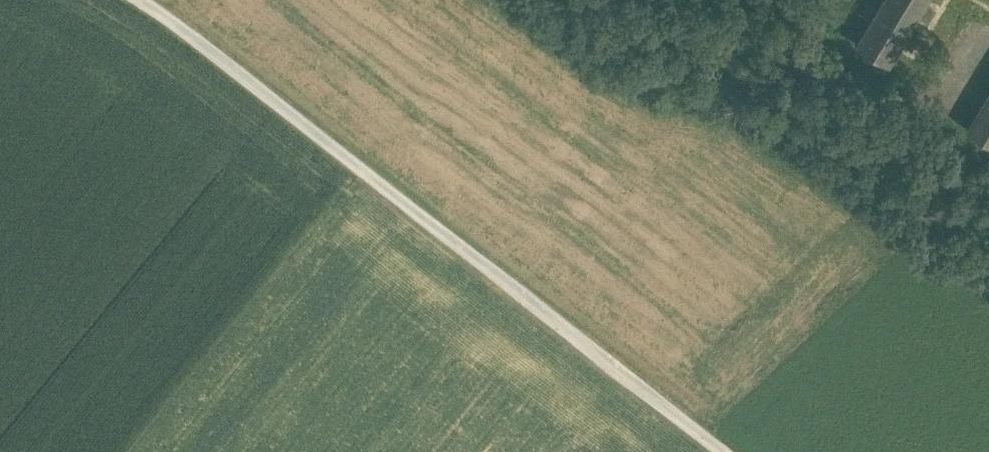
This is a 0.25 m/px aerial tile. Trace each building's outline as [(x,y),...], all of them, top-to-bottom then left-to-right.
[(856,43),(888,62),(925,0),(882,0),(856,43)] [(988,142),(988,93),(967,129),(988,142)]
